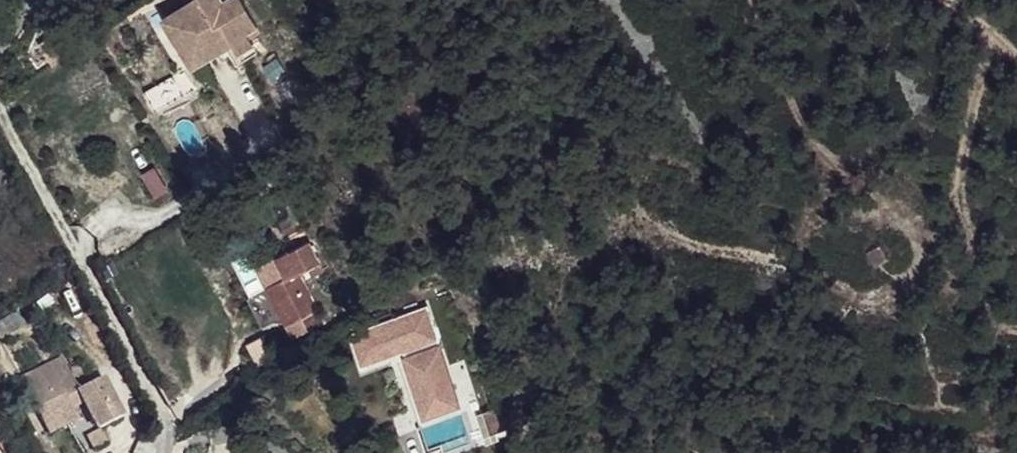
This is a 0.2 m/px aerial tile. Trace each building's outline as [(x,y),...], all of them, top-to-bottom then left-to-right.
[(175,12),(203,60),(232,44),(237,54),(253,45),(250,39),(247,33),(257,27),(241,0),(229,0),(223,4),(221,0),(196,0),(175,12)] [(203,60),(175,12),(164,19),(192,66),(203,60)] [(257,27),(247,33),(250,39),(260,33),(257,27)] [(173,76),(144,92),(156,111),(184,96),(173,76)] [(293,338),(323,324),(298,273),(308,268),(312,275),(322,270),(309,242),(259,266),(293,338)] [(460,406),(439,345),(427,308),(353,331),(363,363),(396,353),(421,428),(428,426),(425,417),(460,406)] [(18,327),(12,316),(0,323),(0,338),(18,327)] [(261,337),(247,345),(259,370),(274,362),(261,337)] [(62,359),(50,366),(66,397),(79,390),(62,359)] [(50,366),(21,381),(48,435),(79,420),(73,407),(83,402),(98,430),(123,417),(103,378),(79,390),(66,397),(50,366)] [(509,420),(495,409),(483,413),(491,436),(496,434),(493,426),(509,420)] [(496,434),(517,426),(509,420),(493,426),(496,434)] [(99,430),(86,436),(95,452),(107,446),(99,430)]
